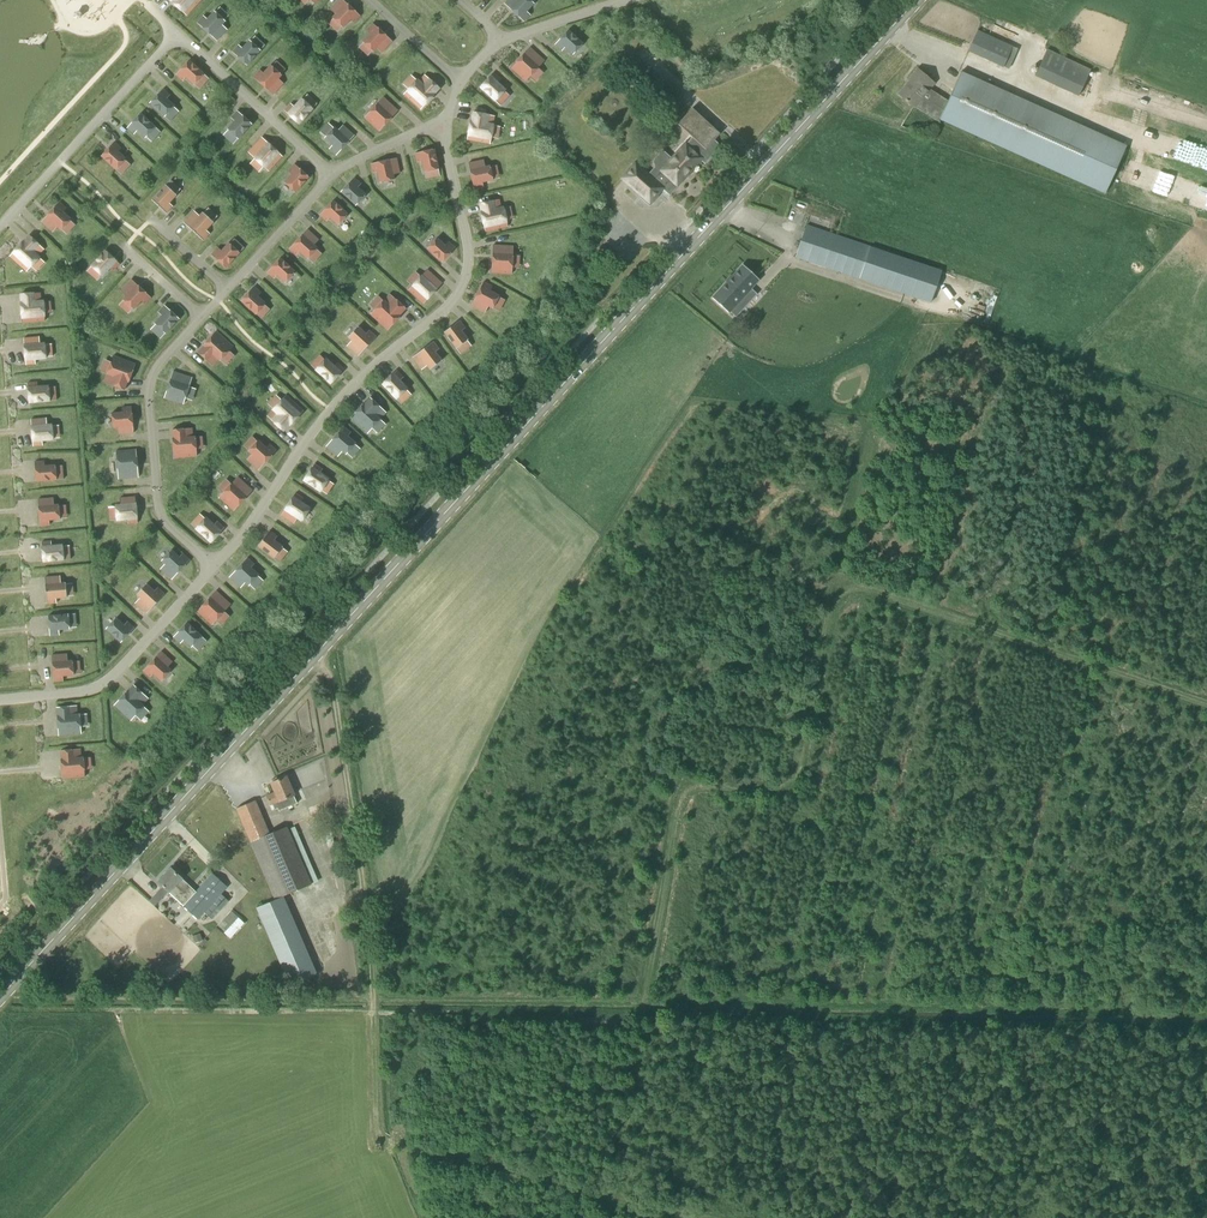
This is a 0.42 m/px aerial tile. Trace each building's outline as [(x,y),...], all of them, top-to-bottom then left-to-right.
[(187,16),(202,0),(169,0),(187,16)] [(343,0),(339,0),(330,9),(335,14),(332,18),(343,28),(351,20),(354,23),(360,16),(343,0)] [(504,3),(512,10),(511,10),(518,17),(519,17),(524,22),(531,15),(527,12),(535,4),(530,0),(507,0),(504,3)] [(197,23),(217,42),(228,30),(222,25),(226,21),(215,11),(207,19),(203,16),(197,23)] [(392,42),(373,23),(366,30),(370,33),(363,41),(374,52),(377,48),(382,53),(392,42)] [(584,43),(569,30),(567,32),(567,31),(560,39),(555,45),(561,51),(565,47),(573,55),(575,52),(576,53),(582,46),(582,45),(584,43)] [(1003,67),(1008,69),(1018,49),(977,30),(967,52),(1002,68),(1003,67)] [(232,52),(247,66),(261,51),(250,40),(242,48),(239,45),(232,52)] [(545,60),(530,47),(523,55),(522,54),(516,62),(511,68),(526,81),(531,76),(531,77),(538,69),(538,68),(545,60)] [(1035,76),(1078,96),(1090,69),(1047,49),(1035,76)] [(204,74),(189,60),(175,75),(183,82),(186,78),(194,86),(195,84),(204,74)] [(253,76),(273,96),(284,84),(279,79),(282,76),(271,65),(263,73),(260,69),(253,76)] [(961,71),(960,75),(946,105),(935,96),(929,102),(928,101),(927,102),(921,97),(934,83),(918,69),(910,79),(913,81),(909,86),(908,85),(899,94),(906,100),(905,100),(907,102),(908,101),(914,107),(914,106),(939,122),(941,119),(1106,194),(1126,149),(1127,146),(961,71)] [(479,88),(495,103),(507,90),(498,82),(501,79),(494,72),(479,88)] [(423,108),(441,89),(424,74),(419,80),(417,79),(403,94),(421,110),(423,108)] [(149,104),(164,117),(175,106),(167,99),(171,95),(164,88),(149,104)] [(379,132),(399,111),(384,97),(364,118),(379,132)] [(299,125),(314,109),(302,98),(294,106),(291,103),(284,111),(299,125)] [(678,124),(692,137),(672,159),(670,158),(667,158),(659,166),(659,169),(662,171),(653,180),(635,164),(622,178),(645,198),(653,198),(662,188),(669,195),(678,185),(677,184),(701,159),(705,163),(704,164),(705,164),(718,150),(716,148),(719,146),(721,147),(722,147),(714,139),(719,133),(693,109),(678,124)] [(252,125),(237,111),(230,118),(234,122),(227,129),(238,139),(252,125)] [(467,140),(490,145),(491,141),(494,124),(495,116),(472,112),(470,120),(470,119),(467,136),(468,136),(467,140)] [(156,127),(141,113),(127,128),(134,135),(138,131),(146,139),(147,138),(156,127)] [(336,155),(355,135),(343,125),(339,130),(335,127),(325,139),(333,146),(329,149),(336,155)] [(283,156),(262,137),(248,153),(269,172),(283,156)] [(101,157),(116,170),(127,158),(118,151),(122,147),(115,141),(101,157)] [(424,173),(426,173),(439,170),(435,149),(415,153),(417,163),(422,162),(424,173)] [(397,158),(370,164),(372,173),(377,172),(379,183),(395,180),(394,175),(400,173),(397,158)] [(469,163),(475,190),(484,188),(483,183),(494,181),(490,166),(485,167),(484,159),(469,163)] [(295,193),(309,178),(294,164),(288,171),(291,174),(284,182),(295,193)] [(340,193),(355,206),(366,194),(359,187),(362,183),(355,177),(340,193)] [(166,184),(152,199),(167,213),(173,207),(170,203),(177,195),(166,184)] [(486,232),(508,227),(504,206),(501,207),(499,199),(478,204),(484,229),(485,229),(486,232)] [(348,214),(333,200),(320,215),(326,222),(330,218),(338,225),(348,214)] [(59,202),(41,222),(53,232),(57,227),(61,231),(71,220),(63,212),(66,209),(59,202)] [(184,222),(204,241),(210,234),(207,231),(215,222),(203,212),(199,216),(195,211),(184,222)] [(921,298),(931,266),(807,225),(796,257),(807,261),(921,298)] [(308,229),(289,249),(296,256),(299,252),(308,260),(318,248),(314,245),(319,239),(308,229)] [(10,257),(27,272),(29,270),(41,257),(39,255),(44,249),(40,245),(40,244),(29,234),(12,253),(12,254),(10,257)] [(427,249),(442,263),(456,247),(449,241),(445,245),(437,238),(427,249)] [(211,254),(226,268),(240,254),(229,243),(221,250),(218,247),(211,254)] [(493,245),(492,273),(513,274),(514,245),(493,245)] [(105,249),(91,266),(103,277),(111,269),(114,271),(119,264),(117,262),(118,261),(105,249)] [(295,272),(281,258),(267,273),(274,279),(277,276),(285,283),(295,272)] [(728,312),(735,304),(759,279),(743,264),(720,290),(712,298),(728,312)] [(595,278),(600,273),(593,267),(589,272),(595,278)] [(427,269),(408,291),(424,304),(443,283),(427,269)] [(151,298),(132,279),(121,291),(126,296),(123,299),(134,310),(142,301),(145,304),(151,298)] [(484,281),(471,306),(485,313),(488,307),(493,309),(500,296),(490,290),(493,286),(484,281)] [(255,286),(240,301),(256,315),(266,304),(258,296),(262,292),(255,286)] [(20,293),(22,320),(23,320),(23,323),(45,321),(45,317),(46,317),(45,299),(41,300),(41,293),(35,293),(35,292),(20,293)] [(371,315),(387,330),(402,315),(401,314),(406,309),(390,294),(371,315)] [(166,334),(179,319),(164,306),(158,312),(162,316),(154,324),(166,334)] [(444,333),(456,349),(469,340),(462,330),(466,327),(461,320),(444,333)] [(358,356),(376,336),(370,330),(366,333),(359,326),(348,338),(351,341),(347,346),(358,356)] [(217,331),(198,353),(212,366),(218,359),(220,361),(234,346),(217,331)] [(24,338),(26,365),(36,364),(35,360),(47,359),(46,342),(40,343),(39,337),(24,338)] [(434,341),(412,358),(421,370),(427,366),(430,369),(442,360),(436,351),(440,348),(434,341)] [(129,383),(135,363),(113,356),(107,375),(104,383),(125,390),(127,383),(129,383)] [(315,371),(330,385),(345,369),(338,362),(335,366),(326,358),(315,371)] [(393,372),(381,385),(397,400),(409,388),(401,380),(404,377),(397,370),(394,373),(393,372)] [(173,371),(164,398),(183,405),(192,378),(173,371)] [(28,384),(29,404),(50,403),(49,385),(38,386),(38,384),(28,384)] [(678,405),(682,394),(674,391),(670,401),(678,405)] [(304,411),(287,395),(267,416),(271,419),(270,420),(284,433),(304,411)] [(350,418),(367,434),(387,413),(370,397),(365,403),(364,403),(350,418)] [(134,433),(131,407),(122,408),(122,412),(112,413),(113,428),(118,428),(119,434),(134,433)] [(31,420),(33,446),(43,445),(43,442),(54,441),(53,424),(47,424),(47,419),(31,420)] [(344,426),(326,447),(337,457),(342,451),(346,455),(356,443),(348,436),(351,432),(344,426)] [(172,430),(174,459),(197,457),(195,436),(193,437),(192,428),(172,430)] [(258,470),(277,450),(270,444),(266,448),(259,440),(248,451),(252,455),(247,460),(258,470)] [(117,452),(118,480),(138,478),(136,451),(117,452)] [(36,482),(57,480),(55,465),(45,466),(44,462),(35,463),(36,482)] [(315,463),(303,481),(320,493),(330,479),(320,472),(323,468),(315,463)] [(233,511),(253,490),(239,477),(219,498),(233,511)] [(296,492),(281,516),(293,524),(297,519),(302,522),(311,507),(302,501),(304,498),(296,492)] [(115,504),(116,522),(128,521),(129,524),(137,523),(137,520),(139,520),(137,502),(136,502),(135,497),(120,498),(121,504),(115,504)] [(39,499),(40,526),(50,525),(49,521),(60,520),(59,505),(54,505),(54,498),(39,499)] [(206,516),(195,529),(201,535),(202,535),(206,539),(210,543),(225,527),(218,521),(215,524),(206,516)] [(257,546),(274,559),(283,546),(275,540),(277,536),(269,530),(257,546)] [(44,562),(64,560),(63,545),(52,546),(51,541),(42,542),(44,562)] [(172,580),(190,559),(183,553),(180,557),(172,549),(161,561),(165,565),(160,569),(172,580)] [(247,557),(229,577),(241,588),(245,583),(249,586),(260,575),(251,567),(255,564),(247,557)] [(45,578),(47,603),(57,603),(56,599),(67,598),(66,583),(61,584),(60,576),(45,578)] [(147,613),(165,594),(158,587),(155,591),(147,584),(137,595),(140,598),(135,603),(147,613)] [(216,591),(197,611),(212,625),(231,604),(216,591)] [(48,616),(50,635),(60,634),(59,630),(70,629),(69,614),(48,616)] [(121,643),(135,628),(128,621),(125,625),(116,617),(106,629),(121,643)] [(187,622),(173,637),(181,643),(184,640),(192,647),(202,636),(187,622)] [(162,651),(144,670),(151,677),(153,674),(161,681),(172,670),(168,666),(173,661),(162,651)] [(52,655),(54,681),(64,680),(63,676),(74,676),(73,661),(68,661),(67,654),(52,655)] [(131,721),(145,706),(140,702),(140,701),(144,704),(149,698),(134,684),(128,690),(114,706),(131,721)] [(59,735),(82,734),(80,714),(78,714),(78,711),(77,705),(57,706),(59,735)] [(81,757),(81,754),(81,749),(61,750),(63,779),(85,777),(84,757),(81,757)] [(279,810),(297,802),(287,776),(271,783),(275,792),(266,796),(270,805),(273,804),(275,809),(278,808),(279,810)] [(236,808),(275,900),(284,896),(311,885),(286,826),(269,833),(255,800),(236,808)] [(197,892),(189,884),(171,868),(158,882),(168,891),(199,919),(205,912),(213,919),(230,901),(222,893),(228,887),(214,873),(197,892)] [(284,896),(275,900),(257,908),(290,986),(317,975),(284,896)]
